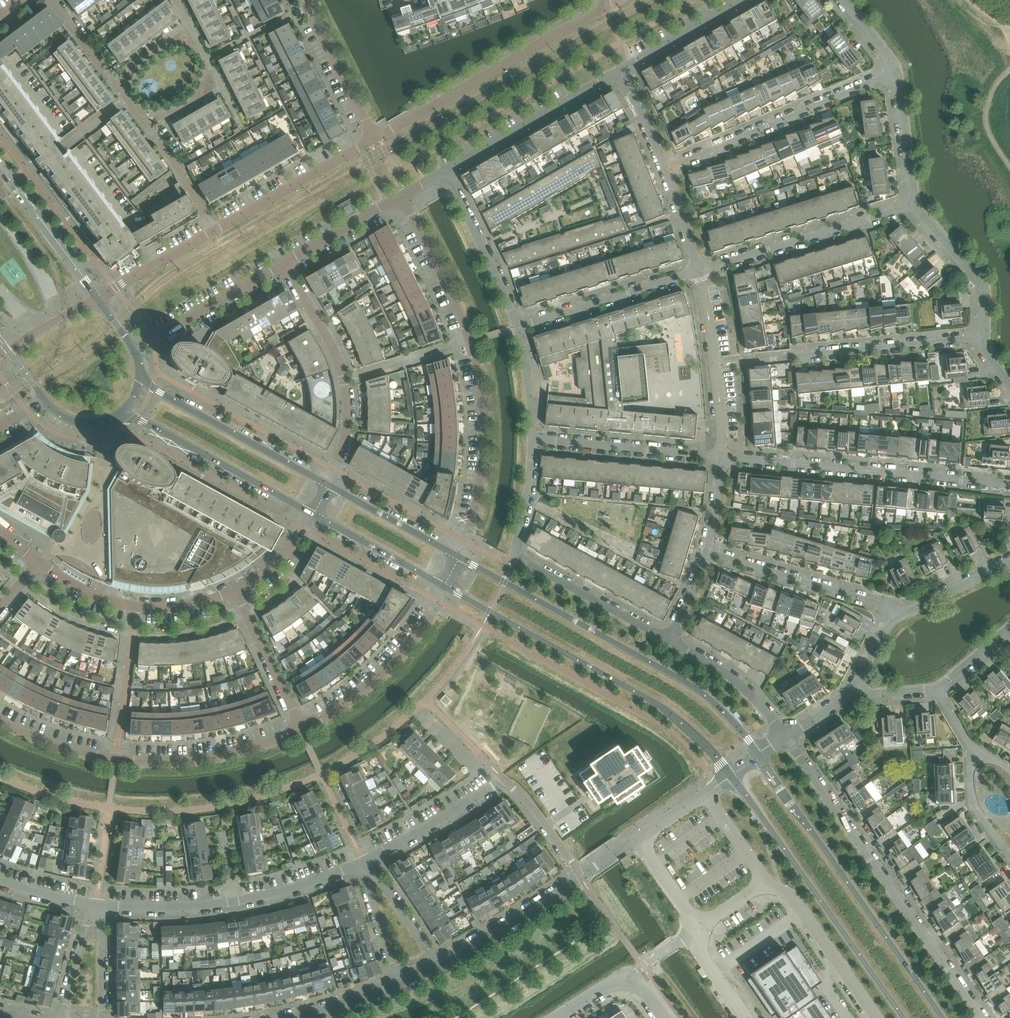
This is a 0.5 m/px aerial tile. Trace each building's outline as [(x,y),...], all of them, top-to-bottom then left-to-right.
[(79,0),(68,0),(67,1),(69,4),(78,16),(79,16),(87,10),(79,0)] [(92,0),(79,0),(87,10),(95,4),(92,0)] [(210,0),(188,0),(193,9),(210,0)] [(215,10),(210,0),(193,9),(197,18),(215,10)] [(277,4),(275,0),(263,0),(253,5),(258,14),(277,4)] [(434,0),(429,0),(430,5),(421,8),(427,25),(437,21),(439,26),(442,25),(434,0)] [(449,0),(444,0),(439,2),(439,0),(434,0),(442,25),(445,24),(445,23),(456,19),(449,0)] [(464,0),(449,0),(456,19),(466,15),(466,16),(469,15),(470,15),(464,0)] [(480,0),(464,0),(470,15),(484,9),(482,5),(480,0)] [(797,4),(799,3),(802,8),(813,0),(794,0),(797,4)] [(822,11),(824,9),(819,2),(817,4),(813,0),(802,8),(806,13),(800,17),(806,25),(812,20),(813,22),(824,13),(822,11)] [(778,20),(767,1),(758,6),(769,25),(778,20)] [(178,18),(166,2),(158,9),(169,24),(178,18)] [(276,16),(282,14),(277,4),(258,14),(263,23),(276,17),(276,16)] [(427,25),(421,8),(412,11),(410,5),(406,6),(415,34),(417,33),(416,29),(426,25),(427,25)] [(415,34),(406,6),(401,8),(403,14),(391,17),(397,35),(409,31),(411,35),(414,34),(415,34)] [(769,25),(758,6),(749,11),(760,30),(768,25),(769,25)] [(62,25),(51,11),(49,7),(41,14),(54,31),(62,25)] [(169,24),(158,9),(149,15),(161,31),(169,24)] [(219,19),(215,10),(197,18),(202,28),(219,19)] [(760,30),(749,11),(740,17),(751,35),(759,31),(760,30)] [(54,31),(41,14),(32,20),(46,37),(54,31)] [(161,31),(149,15),(141,21),(153,37),(161,31)] [(751,35),(740,17),(731,22),(742,40),(751,36),(751,35)] [(224,28),(219,19),(202,28),(207,37),(224,28)] [(46,37),(32,20),(24,26),(37,44),(46,37)] [(153,37),(141,21),(133,27),(145,43),(153,37)] [(826,28),(820,21),(814,25),(820,33),(824,30),(826,28)] [(742,40),(731,22),(722,27),(733,46),(742,41),(742,40)] [(273,44),(292,34),(287,25),(282,27),(268,34),(273,44)] [(37,44),(24,26),(16,32),(29,50),(37,44)] [(229,37),(228,36),(231,34),(227,26),(224,28),(207,37),(211,46),(229,37)] [(836,33),(830,26),(826,28),(824,30),(830,38),(836,33)] [(145,43),(133,27),(125,33),(137,49),(145,43)] [(733,46),(722,27),(713,32),(724,51),(733,46)] [(29,50),(16,32),(7,39),(15,49),(20,56),(21,56),(29,50)] [(724,51),(713,32),(704,37),(715,56),(724,51)] [(64,42),(71,37),(68,33),(61,38),(64,42)] [(137,49),(125,33),(116,40),(128,56),(137,49)] [(277,53),(297,43),(292,34),(273,44),(277,53)] [(851,49),(847,44),(850,42),(845,36),(842,37),(840,35),(830,43),(830,44),(825,49),(830,56),(836,52),(840,57),(851,49)] [(715,56),(704,37),(695,42),(706,61),(715,56)] [(57,47),(64,42),(61,38),(55,43),(57,47)] [(14,49),(15,50),(15,49),(7,39),(0,44),(0,59),(14,49)] [(128,56),(116,40),(108,46),(120,62),(128,56)] [(706,61),(695,42),(687,47),(697,66),(706,61)] [(50,52),(57,47),(55,43),(48,48),(50,52)] [(59,63),(74,51),(68,43),(53,54),(59,63)] [(282,62),(301,52),(297,43),(277,53),(282,62)] [(697,66),(687,47),(678,52),(688,71),(697,66)] [(44,57),(50,52),(48,48),(41,54),(44,57)] [(859,59),(861,58),(857,51),(854,53),(851,49),(840,57),(844,61),(842,63),(848,70),(849,69),(850,70),(861,62),(859,59)] [(65,71),(81,59),(74,51),(59,63),(65,71)] [(287,71),(306,61),(301,52),(282,62),(287,71)] [(688,71),(678,52),(669,57),(680,76),(688,71)] [(241,63),(237,53),(219,62),(224,71),(241,63)] [(37,62),(44,57),(41,54),(34,59),(37,62)] [(680,76),(669,57),(660,63),(671,81),(680,76)] [(29,68),(37,62),(34,59),(26,64),(29,68)] [(71,79),(87,67),(81,59),(65,71),(71,79)] [(291,80),(311,71),(306,61),(287,71),(291,80)] [(246,72),(241,63),(224,71),(229,81),(246,72)] [(671,81),(660,63),(651,68),(662,86),(664,91),(673,86),(671,81)] [(809,88),(821,80),(814,63),(801,68),(808,86),(809,88)] [(77,87),(93,76),(87,67),(71,79),(77,87)] [(858,67),(853,71),(856,75),(861,71),(858,67)] [(662,86),(651,68),(642,73),(653,92),(662,86)] [(808,86),(801,68),(789,73),(797,92),(797,93),(808,86)] [(24,155),(30,163),(31,165),(34,162),(38,167),(40,170),(37,173),(39,175),(44,182),(93,246),(95,248),(98,253),(100,255),(101,256),(110,269),(128,256),(139,247),(138,245),(130,235),(124,227),(121,230),(119,227),(120,227),(111,215),(103,204),(94,192),(85,181),(76,169),(67,157),(63,160),(62,157),(57,152),(51,143),(55,141),(45,128),(37,117),(28,105),(19,94),(10,82),(2,71),(1,71),(0,70),(0,123),(24,155)] [(296,89),(315,80),(311,71),(291,80),(296,89)] [(47,78),(50,75),(47,72),(44,74),(41,77),(45,82),(49,80),(47,78)] [(251,81),(246,72),(229,81),(233,90),(251,81)] [(797,92),(789,73),(776,78),(784,96),(785,99),(796,91),(797,92)] [(84,95),(99,84),(93,76),(77,87),(84,95)] [(784,96),(776,78),(764,84),(772,102),(773,104),(773,103),(784,96)] [(300,99),(320,89),(315,80),(296,89),(300,99)] [(255,90),(251,81),(233,90),(238,99),(255,90)] [(90,104),(105,92),(99,84),(84,95),(90,104)] [(772,102),(764,84),(752,89),(760,107),(761,109),(772,102)] [(57,90),(59,89),(56,85),(54,87),(52,85),(49,87),(53,93),(57,90)] [(748,112),(740,94),(737,88),(726,93),(729,99),(728,99),(736,117),(736,119),(737,119),(748,112)] [(305,108),(324,98),(320,89),(300,99),(305,108)] [(760,107),(752,89),(740,94),(748,112),(749,114),(760,107)] [(260,100),(255,90),(238,99),(243,108),(260,100)] [(614,114),(623,109),(613,90),(603,95),(614,114)] [(96,112),(112,100),(105,92),(90,104),(96,112)] [(614,114),(603,95),(594,100),(605,119),(608,123),(617,118),(614,114)] [(310,117),(329,107),(324,98),(305,108),(310,117)] [(736,117),(728,99),(716,104),(723,122),(724,124),(725,124),(736,117)] [(229,117),(219,100),(210,105),(219,122),(229,117)] [(265,109),(260,100),(243,108),(247,118),(265,109)] [(605,119),(594,100),(586,105),(596,124),(605,119)] [(880,113),(879,105),(876,105),(876,102),(863,104),(863,106),(859,106),(860,115),(864,115),(865,121),(878,119),(877,113),(880,113)] [(723,122),(716,104),(704,109),(712,128),(712,129),(723,122)] [(219,122),(210,105),(201,111),(210,128),(219,122)] [(596,124),(586,105),(577,110),(588,129),(596,124)] [(314,126),(334,116),(329,107),(310,117),(314,126)] [(712,128),(704,109),(703,108),(696,111),(699,118),(690,124),(694,137),(695,138),(711,127),(712,128)] [(286,114),(284,110),(277,114),(280,118),(286,114)] [(588,129),(577,110),(568,115),(579,134),(588,129)] [(210,128),(201,111),(192,116),(202,132),(210,128)] [(112,133),(128,121),(121,113),(106,125),(112,133)] [(579,134),(568,115),(559,120),(570,139),(579,134)] [(202,132),(192,116),(183,121),(193,138),(202,132)] [(319,135),(338,125),(334,116),(314,126),(319,135)] [(690,124),(688,120),(686,116),(681,118),(684,125),(672,133),(677,147),(694,136),(694,137),(690,124)] [(82,123),(77,117),(74,120),(78,126),(82,123)] [(845,140),(844,137),(836,117),(822,120),(823,123),(833,145),(845,140)] [(883,132),(882,124),(879,125),(878,119),(865,121),(866,127),(862,127),(863,137),(867,136),(867,138),(881,136),(880,133),(883,132)] [(570,139),(559,120),(550,126),(561,144),(570,139)] [(118,141),(134,130),(128,121),(112,133),(118,141)] [(193,138),(183,121),(174,126),(183,143),(193,138)] [(267,126),(264,121),(258,125),(260,130),(267,126)] [(821,150),(833,145),(823,123),(810,126),(811,128),(819,146),(821,150)] [(260,130),(258,125),(251,129),(253,133),(260,130)] [(324,145),(343,134),(342,133),(342,134),(338,125),(319,135),(324,145)] [(561,144),(550,126),(541,131),(552,149),(561,144)] [(819,146),(811,128),(798,131),(799,133),(807,151),(819,146)] [(124,149),(140,138),(134,130),(118,141),(124,149)] [(552,149),(541,131),(532,136),(543,155),(552,149)] [(249,136),(247,132),(240,136),(242,140),(249,136)] [(638,144),(634,133),(614,141),(618,151),(638,144)] [(807,151),(799,133),(785,136),(786,138),(794,156),(807,151)] [(851,134),(844,137),(845,140),(847,144),(854,141),(851,134)] [(295,149),(287,135),(278,140),(288,158),(291,157),(298,153),(297,152),(295,149)] [(96,141),(91,136),(87,138),(92,144),(96,141)] [(242,140),(240,136),(233,139),(235,144),(242,140)] [(543,155),(532,136),(523,141),(534,160),(543,155)] [(131,158),(146,146),(140,138),(124,149),(131,158)] [(782,161),(794,156),(786,138),(773,141),(774,143),(782,161)] [(303,147),(299,139),(294,141),(298,149),(303,147)] [(289,159),(288,158),(278,140),(269,145),(280,163),(282,162),(283,162),(289,159)] [(534,160),(523,141),(515,146),(525,165),(534,160)] [(231,146),(229,142),(222,146),(225,150),(231,146)] [(770,166),(782,161),(774,143),(761,146),(762,147),(770,166)] [(314,151),(311,144),(306,146),(309,153),(314,151)] [(642,154),(638,144),(618,151),(622,162),(642,154)] [(280,164),(280,163),(269,145),(260,150),(271,168),(273,167),(274,167),(280,164)] [(137,166),(152,154),(146,146),(131,158),(137,166)] [(225,150),(222,146),(215,150),(218,154),(225,150)] [(525,165),(515,146),(506,151),(517,170),(525,165)] [(770,166),(762,147),(762,148),(749,151),(750,153),(758,171),(770,166)] [(271,168),(260,150),(251,155),(262,173),(265,172),(271,169),(271,168)] [(558,194),(588,176),(587,175),(602,167),(596,150),(595,150),(594,150),(483,213),(483,214),(483,215),(491,230),(509,220),(509,222),(546,201),(545,199),(557,192),(558,194)] [(517,170),(506,151),(497,156),(508,175),(517,170)] [(214,156),(211,152),(204,156),(207,160),(214,156)] [(746,176),(758,171),(750,153),(737,157),(737,158),(746,176)] [(143,174),(158,162),(152,154),(137,166),(143,174)] [(646,164),(642,154),(622,162),(626,172),(646,164)] [(262,173),(251,155),(243,160),(253,178),(256,177),(262,174),(262,173)] [(207,160),(204,156),(198,160),(200,164),(207,160)] [(508,175),(497,156),(488,161),(499,180),(508,175)] [(746,176),(737,158),(738,159),(725,162),(726,164),(734,182),(746,176)] [(253,179),(253,178),(243,160),(234,165),(244,184),(247,182),(253,179)] [(889,170),(887,162),(884,163),(884,160),(871,162),(871,163),(864,164),(865,173),(872,172),(873,178),(886,176),(886,171),(889,170)] [(499,180),(488,161),(479,166),(490,185),(499,180)] [(116,169),(120,166),(117,162),(113,165),(112,163),(108,166),(112,171),(116,169)] [(149,182),(165,171),(158,162),(143,174),(149,182)] [(196,166),(194,162),(186,166),(189,170),(196,166)] [(422,163),(416,166),(421,175),(426,172),(422,163)] [(650,174),(646,164),(626,172),(630,182),(650,174)] [(734,182),(726,164),(706,168),(707,170),(715,186),(728,183),(729,185),(734,183),(734,182)] [(244,184),(234,165),(225,170),(235,189),(238,187),(244,184)] [(490,185),(479,166),(470,172),(481,190),(490,185)] [(235,189),(225,170),(216,175),(227,194),(229,192),(236,189),(235,189)] [(715,186),(707,170),(688,175),(694,188),(708,185),(711,192),(716,189),(715,186)] [(170,171),(162,176),(165,180),(172,175),(170,171)] [(481,190),(470,172),(461,177),(472,196),(481,190)] [(654,184),(650,174),(630,182),(634,192),(654,184)] [(227,194),(216,175),(207,180),(218,199),(220,197),(221,198),(227,194)] [(891,190),(890,182),(887,182),(886,176),(873,178),(874,184),(872,185),(873,194),(875,194),(875,195),(889,193),(888,190),(891,190)] [(610,186),(607,179),(601,181),(604,189),(610,186)] [(218,199),(207,180),(198,186),(205,198),(204,198),(206,202),(206,201),(208,204),(210,203),(210,204),(218,199)] [(135,233),(130,235),(138,245),(141,243),(145,241),(151,237),(155,235),(155,234),(159,232),(159,233),(191,215),(190,214),(195,211),(194,209),(187,198),(188,197),(185,193),(185,194),(178,183),(174,186),(177,191),(145,209),(146,210),(150,217),(153,222),(145,227),(138,231),(135,233)] [(658,195),(654,184),(634,192),(638,202),(658,195)] [(859,206),(853,187),(843,190),(849,209),(859,206)] [(849,209),(843,190),(832,193),(839,214),(849,211),(849,209)] [(839,214),(832,193),(822,196),(828,216),(838,213),(838,214),(839,214)] [(662,205),(658,195),(638,202),(642,213),(662,205)] [(828,216),(822,196),(812,200),(818,220),(829,217),(828,216)] [(618,207),(614,199),(608,201),(612,209),(618,207)] [(358,213),(351,200),(338,207),(345,220),(358,213)] [(818,220),(812,200),(801,203),(808,222),(817,219),(818,220)] [(808,223),(808,222),(801,203),(791,206),(797,227),(808,223)] [(666,215),(662,205),(642,213),(646,223),(666,215)] [(797,227),(791,206),(780,209),(787,230),(787,229),(797,226),(797,227)] [(787,230),(780,209),(770,212),(777,233),(787,230)] [(777,233),(770,212),(760,216),(766,235),(776,232),(776,233),(777,233)] [(767,236),(766,235),(760,216),(750,219),(756,239),(767,236)] [(510,267),(626,232),(627,231),(627,230),(621,217),(604,222),(603,221),(565,234),(561,235),(561,234),(522,246),(522,247),(502,254),(509,267),(510,267)] [(756,239),(750,219),(739,222),(746,243),(746,241),(755,238),(755,240),(756,239)] [(746,243),(739,222),(729,225),(735,246),(746,243)] [(735,246),(729,225),(719,228),(725,248),(734,245),(735,246)] [(394,236),(389,228),(390,227),(389,226),(370,237),(375,246),(394,236)] [(725,249),(725,248),(719,228),(708,232),(711,241),(708,242),(712,253),(725,249)] [(913,241),(909,237),(911,235),(906,228),(904,230),(902,228),(891,237),(892,238),(891,239),(897,246),(898,245),(902,250),(913,241)] [(379,255),(399,245),(394,236),(375,246),(379,255)] [(874,257),(868,237),(857,240),(863,260),(874,257)] [(685,259),(682,248),(679,249),(676,239),(665,243),(672,263),(685,259)] [(857,240),(857,239),(846,242),(853,263),(863,260),(857,240)] [(924,254),(922,251),(924,250),(919,243),(916,245),(913,241),(902,250),(906,254),(905,256),(911,263),(912,262),(913,263),(924,254)] [(853,263),(846,242),(846,243),(837,246),(843,266),(853,263)] [(672,263),(665,243),(655,246),(661,267),(662,267),(661,265),(671,262),(671,264),(672,263)] [(384,264),(403,255),(399,245),(379,255),(384,264)] [(837,246),(836,245),(826,248),(832,269),(843,266),(837,246)] [(661,267),(655,246),(645,249),(651,270),(661,267)] [(832,269),(826,248),(825,249),(826,250),(816,253),(822,272),(832,269)] [(651,270),(645,249),(634,252),(641,273),(641,272),(650,269),(651,270)] [(641,273),(634,252),(624,256),(630,276),(641,273)] [(816,253),(816,252),(805,255),(811,275),(822,272),(816,253)] [(364,272),(353,253),(347,257),(344,259),(355,277),(364,272)] [(388,273),(408,264),(403,255),(384,264),(388,273)] [(811,275),(805,255),(805,256),(795,259),(801,279),(811,275)] [(630,276),(624,256),(614,259),(620,279),(620,278),(630,275),(630,276)] [(795,259),(795,258),(784,261),(791,282),(801,279),(795,259)] [(344,259),(338,262),(335,264),(346,282),(355,277),(344,259)] [(620,279),(614,259),(603,262),(610,283),(620,279)] [(919,260),(913,265),(916,269),(922,264),(919,260)] [(791,282),(784,261),(784,263),(774,266),(780,285),(791,282)] [(610,283),(603,262),(593,265),(599,286),(600,286),(600,285),(609,282),(609,283),(610,283)] [(346,282),(335,264),(329,267),(327,269),(337,287),(346,282)] [(393,282),(412,273),(408,264),(388,273),(393,282)] [(942,279),(938,274),(940,273),(935,267),(933,268),(929,264),(911,279),(919,289),(920,288),(919,287),(922,285),(928,291),(934,286),(936,287),(938,287),(939,287),(940,286),(942,285),(942,283),(942,281),(942,279)] [(599,286),(593,265),(583,268),(589,289),(599,286)] [(589,289),(583,268),(572,272),(579,292),(579,291),(588,288),(589,289)] [(757,282),(755,268),(745,271),(745,272),(745,273),(734,275),(736,286),(757,282)] [(337,287),(327,269),(326,269),(320,272),(320,273),(318,274),(328,293),(337,287)] [(579,292),(572,272),(562,275),(568,294),(568,296),(579,292)] [(398,292),(417,282),(412,273),(393,282),(398,292)] [(318,274),(317,274),(310,278),(308,279),(319,298),(328,293),(318,274)] [(568,294),(562,275),(552,278),(558,299),(558,298),(558,297),(568,294)] [(558,299),(552,278),(541,281),(548,302),(558,299)] [(900,284),(895,278),(891,281),(896,287),(900,284)] [(908,286),(904,280),(900,283),(905,289),(908,286)] [(548,302),(541,281),(531,284),(537,305),(538,305),(537,304),(547,301),(547,302),(548,302)] [(402,301),(421,291),(417,282),(398,292),(402,301)] [(759,293),(757,283),(757,282),(736,286),(738,296),(759,293)] [(370,288),(367,284),(361,288),(364,293),(370,288)] [(537,305),(531,284),(520,288),(523,297),(520,298),(524,309),(537,305)] [(364,293),(361,288),(355,292),(357,297),(364,293)] [(407,310),(426,300),(425,299),(421,291),(402,301),(406,308),(407,310)] [(671,372),(668,343),(618,349),(616,335),(677,317),(677,319),(691,315),(690,311),(684,291),(596,319),(603,341),(609,408),(607,432),(696,440),(698,421),(698,415),(684,414),(684,416),(624,411),(623,403),(651,401),(648,375),(671,372)] [(297,310),(287,292),(285,293),(285,292),(277,297),(288,315),(297,310)] [(761,304),(759,293),(738,296),(739,307),(761,304)] [(962,318),(961,312),(963,312),(962,304),(960,305),(960,299),(955,299),(955,293),(947,296),(947,300),(936,301),(937,313),(938,313),(942,312),(943,320),(952,319),(953,324),(952,324),(952,325),(962,324),(962,323),(961,323),(961,319),(962,318)] [(288,316),(277,297),(275,299),(274,298),(268,302),(279,321),(288,316)] [(340,308),(347,303),(344,299),(338,304),(340,308)] [(343,322),(363,310),(357,300),(338,313),(341,318),(343,320),(342,320),(343,322)] [(431,310),(426,300),(407,310),(411,319),(431,310)] [(279,321),(268,302),(266,304),(259,307),(260,307),(270,326),(279,321)] [(763,314),(761,304),(739,307),(741,318),(763,314)] [(918,330),(916,304),(896,306),(896,326),(897,325),(897,327),(911,324),(911,330),(918,330)] [(896,326),(896,306),(882,307),(883,327),(884,327),(884,329),(885,329),(896,326)] [(262,331),(270,326),(260,307),(257,309),(251,312),(251,313),(262,331)] [(335,311),(333,307),(326,311),(329,315),(335,311)] [(883,327),(882,307),(869,308),(870,328),(871,328),(871,330),(872,330),(883,327)] [(870,328),(869,308),(856,310),(857,330),(858,329),(858,332),(858,331),(870,328)] [(348,330),(368,320),(363,310),(343,322),(346,326),(348,329),(347,329),(348,330)] [(435,319),(432,313),(431,310),(411,319),(413,322),(415,328),(435,319)] [(857,330),(856,310),(843,311),(844,331),(845,331),(845,333),(857,330)] [(844,331),(843,311),(830,312),(831,332),(832,332),(832,334),(844,331)] [(831,332),(830,312),(817,314),(817,334),(818,333),(819,336),(819,335),(831,332)] [(253,336),(262,331),(251,313),(248,314),(242,317),(253,336)] [(765,325),(763,314),(741,318),(743,329),(765,325)] [(817,334),(817,314),(804,315),(804,335),(805,335),(806,337),(817,334)] [(804,335),(804,315),(790,317),(792,338),(804,335)] [(253,336),(242,318),(239,319),(233,322),(233,323),(244,341),(253,336)] [(439,329),(438,327),(435,319),(415,328),(418,336),(419,337),(439,329)] [(609,408),(603,341),(596,319),(533,338),(543,368),(543,367),(569,359),(568,355),(581,351),(582,358),(576,359),(579,389),(585,389),(586,399),(549,395),(546,426),(607,432),(609,408)] [(352,339),(373,329),(368,320),(348,330),(350,335),(351,335),(352,338),(352,339)] [(244,341),(233,323),(229,325),(216,332),(217,332),(215,333),(226,342),(239,334),(243,341),(244,341)] [(307,327),(305,323),(298,327),(301,331),(307,327)] [(767,336),(765,325),(743,329),(745,340),(767,336)] [(378,339),(373,329),(352,339),(355,344),(356,347),(356,348),(378,339)] [(443,340),(442,338),(439,329),(419,337),(422,347),(443,340)] [(323,356),(319,348),(309,330),(296,337),(295,338),(295,337),(286,342),(293,354),(287,357),(289,361),(295,357),(298,363),(292,366),(294,370),(300,367),(303,372),(305,378),(329,370),(328,368),(325,360),(324,358),(323,356)] [(240,365),(226,342),(215,333),(204,351),(199,348),(192,347),(186,346),(180,346),(177,346),(174,347),(172,349),(170,351),(169,354),(169,357),(169,360),(173,366),(177,371),(181,375),(187,379),(189,381),(194,383),(195,384),(201,386),(207,387),(214,388),(220,388),(221,388),(226,390),(229,385),(232,379),(235,374),(240,365)] [(289,337),(287,333),(280,337),(283,341),(289,337)] [(769,347),(767,336),(745,340),(747,346),(748,346),(749,350),(769,347)] [(382,350),(378,339),(356,348),(358,353),(359,353),(360,356),(359,356),(360,357),(382,350)] [(278,344),(275,340),(269,343),(271,348),(278,344)] [(271,348),(269,343),(262,347),(265,351),(271,348)] [(385,361),(382,350),(360,357),(362,362),(364,367),(385,361)] [(969,371),(968,363),(966,364),(966,358),(965,358),(964,353),(965,353),(965,352),(955,353),(955,354),(956,354),(956,359),(947,360),(947,368),(946,368),(945,367),(946,380),(968,378),(967,371),(969,371)] [(246,362),(254,358),(251,354),(243,358),(246,362)] [(451,371),(449,362),(449,360),(428,365),(430,375),(451,371)] [(917,382),(915,361),(914,361),(914,363),(902,362),(904,384),(917,382)] [(930,381),(928,362),(915,361),(917,382),(930,381)] [(904,384),(902,362),(901,362),(901,364),(889,363),(891,385),(904,384)] [(891,385),(889,363),(888,363),(888,366),(876,365),(877,386),(891,385)] [(877,386),(876,365),(875,365),(875,367),(863,366),(864,388),(877,386)] [(286,376),(289,371),(286,366),(280,366),(277,371),(280,376),(286,376)] [(864,388),(863,366),(862,366),(862,368),(850,368),(851,389),(864,388)] [(851,389),(850,368),(849,367),(849,370),(837,369),(838,390),(851,389)] [(772,379),(771,368),(751,370),(751,374),(750,374),(751,381),(772,379)] [(838,390),(837,369),(835,369),(836,371),(823,370),(825,392),(838,390)] [(335,412),(335,408),(336,408),(335,408),(335,405),(336,404),(335,404),(335,401),(335,400),(335,397),(335,396),(334,393),(335,393),(335,392),(334,392),(334,389),(333,389),(333,385),(332,381),(331,378),(331,377),(330,374),(330,373),(329,371),(329,370),(305,378),(306,380),(308,389),(310,398),(311,407),(310,416),(298,409),(287,431),(325,452),(334,435),(333,435),(334,432),(334,431),(335,424),(335,420),(336,420),(335,420),(335,416),(336,416),(335,416),(336,412),(335,412)] [(825,392),(823,370),(822,370),(822,372),(810,372),(812,393),(825,392)] [(453,381),(451,371),(430,375),(431,380),(432,385),(453,381)] [(812,393),(810,372),(809,371),(809,374),(796,373),(798,395),(812,393)] [(298,409),(235,374),(232,379),(229,385),(226,390),(223,396),(287,431),(298,409)] [(391,389),(389,375),(366,382),(367,387),(368,387),(368,390),(368,391),(368,392),(391,389)] [(773,390),(772,379),(751,381),(751,392),(773,390)] [(455,391),(453,381),(432,385),(434,394),(455,391)] [(990,400),(989,392),(987,392),(986,386),(967,388),(968,396),(964,397),(964,396),(963,396),(965,409),(988,406),(988,400),(990,400)] [(391,400),(391,389),(368,392),(368,397),(369,397),(369,400),(368,400),(368,401),(368,402),(391,400)] [(781,400),(780,390),(773,390),(751,392),(752,403),(774,401),(774,400),(781,400)] [(456,402),(455,391),(434,394),(435,404),(456,402)] [(392,411),(391,400),(368,402),(369,407),(369,410),(369,411),(392,411)] [(774,412),(774,401),(752,403),(753,413),(774,412)] [(457,412),(456,402),(435,404),(435,409),(436,414),(457,412)] [(1009,420),(1007,420),(1007,414),(1006,414),(1005,409),(1006,409),(996,410),(997,410),(997,415),(988,416),(988,424),(985,425),(985,424),(984,424),(985,437),(1009,433),(1008,428),(1009,428),(1009,427),(1009,420)] [(392,422),(392,411),(369,411),(369,417),(369,420),(369,421),(392,422)] [(458,423),(457,412),(436,414),(436,424),(458,423)] [(775,423),(774,412),(753,413),(754,424),(775,423)] [(391,434),(392,422),(369,421),(368,426),(369,426),(369,430),(368,430),(368,432),(391,434)] [(458,434),(458,423),(436,424),(437,434),(458,434)] [(776,433),(775,423),(754,424),(754,435),(776,433)] [(807,450),(809,428),(798,427),(796,447),(807,448),(806,449),(807,450)] [(817,450),(819,429),(809,428),(807,450),(817,450)] [(868,455),(870,434),(870,428),(860,428),(860,433),(858,454),(858,453),(867,454),(867,455),(868,455)] [(827,451),(829,430),(819,429),(817,450),(817,451),(818,449),(827,450),(827,451)] [(837,452),(839,431),(829,430),(827,451),(837,452)] [(848,453),(850,432),(839,431),(837,452),(838,452),(838,451),(847,452),(847,453),(848,453)] [(858,454),(860,433),(850,432),(848,453),(858,454)] [(777,449),(776,433),(754,435),(755,446),(767,445),(767,447),(767,448),(777,449)] [(458,444),(458,434),(437,434),(437,439),(437,444),(458,444)] [(878,456),(880,435),(870,434),(868,455),(878,456)] [(888,457),(890,436),(880,435),(878,456),(879,456),(879,455),(888,456),(888,457)] [(898,458),(901,437),(900,437),(890,436),(888,457),(898,458)] [(85,463),(77,462),(68,459),(61,456),(53,452),(46,448),(40,442),(34,437),(18,446),(18,447),(25,453),(32,459),(36,461),(31,469),(41,474),(50,479),(58,482),(68,485),(71,486),(77,488),(86,489),(89,464),(85,463)] [(909,459),(911,438),(901,437),(898,458),(899,458),(899,457),(908,458),(908,459),(909,459)] [(919,460),(921,439),(911,438),(909,459),(919,460)] [(929,461),(931,440),(921,439),(919,460),(919,459),(929,460),(928,461),(929,461)] [(939,462),(941,441),(931,440),(929,461),(939,462)] [(949,463),(951,441),(941,441),(939,462),(940,461),(949,462),(949,463)] [(960,464),(962,442),(951,441),(949,463),(960,464)] [(458,455),(458,444),(437,444),(436,453),(458,455)] [(1009,453),(1009,447),(991,445),(990,453),(986,453),(986,452),(985,452),(984,465),(1008,467),(1009,461),(1009,453)] [(71,486),(68,485),(58,482),(50,479),(41,474),(31,469),(36,461),(32,459),(25,453),(18,447),(18,446),(0,456),(0,507),(46,532),(71,486)] [(283,529),(232,501),(180,473),(177,478),(173,476),(172,475),(169,470),(168,469),(165,464),(160,460),(155,456),(150,453),(143,450),(140,449),(135,448),(133,447),(130,447),(127,447),(121,447),(120,447),(118,449),(115,451),(114,453),(113,456),(113,458),(114,461),(114,462),(115,465),(116,467),(119,470),(121,472),(110,490),(111,519),(155,543),(163,529),(207,554),(215,540),(212,538),(219,525),(245,539),(260,547),(270,553),(283,529)] [(360,471),(370,452),(361,447),(353,461),(350,466),(360,471)] [(369,476),(379,457),(370,452),(360,471),(369,476)] [(457,465),(458,455),(436,453),(436,454),(435,463),(457,465)] [(553,479),(556,457),(542,456),(540,468),(543,468),(542,477),(553,479)] [(971,467),(972,457),(964,456),(963,466),(971,467)] [(378,481),(388,462),(379,457),(369,476),(378,481)] [(564,480),(566,458),(566,459),(556,458),(556,457),(553,479),(564,480)] [(575,481),(577,459),(566,458),(564,480),(575,481)] [(586,482),(588,460),(587,460),(587,461),(577,460),(578,459),(577,459),(575,481),(586,482)] [(596,483),(599,461),(588,460),(586,482),(596,483)] [(607,484),(609,462),(609,463),(599,462),(599,461),(596,483),(607,484)] [(387,485),(397,467),(388,462),(378,481),(387,485)] [(618,485),(620,463),(609,462),(607,484),(618,485)] [(456,475),(457,469),(457,465),(435,463),(435,469),(434,473),(456,476),(456,475)] [(629,486),(631,464),(630,464),(630,465),(620,464),(621,463),(620,463),(618,485),(629,486)] [(640,487),(642,465),(631,464),(629,486),(640,487)] [(650,488),(652,466),(652,467),(642,466),(642,465),(640,487),(650,488)] [(661,489),(663,467),(652,466),(650,488),(661,489)] [(396,490),(406,472),(397,467),(387,485),(396,490)] [(672,490),(674,468),(673,469),(664,468),(664,467),(663,467),(661,489),(672,490)] [(683,491),(685,469),(674,468),(672,490),(683,491)] [(693,492),(695,470),(695,471),(685,470),(685,469),(683,491),(693,492)] [(708,484),(709,472),(695,470),(693,492),(705,493),(706,483),(708,484)] [(404,495),(415,476),(406,472),(396,490),(404,495)] [(450,522),(459,483),(455,482),(456,476),(434,473),(429,472),(424,481),(413,500),(422,505),(423,504),(431,508),(430,510),(439,515),(439,516),(450,522)] [(750,495),(752,474),(739,472),(738,484),(740,485),(739,494),(750,495)] [(760,496),(762,475),(762,476),(753,475),(753,474),(752,474),(750,495),(760,496)] [(770,497),(772,476),(762,475),(760,496),(770,497)] [(413,500),(424,481),(415,476),(404,495),(408,497),(413,500)] [(780,498),(783,477),(782,477),(782,478),(773,477),(773,476),(772,476),(770,497),(780,498)] [(791,499),(793,478),(783,477),(780,498),(791,499)] [(801,500),(803,478),(802,480),(793,479),(793,478),(791,499),(801,500)] [(811,501),(813,479),(803,478),(801,500),(811,501)] [(821,502),(823,480),(823,482),(814,481),(814,480),(813,479),(811,501),(821,502)] [(831,503),(834,481),(823,480),(821,502),(831,503)] [(842,504),(844,482),(843,482),(843,484),(834,483),(834,481),(831,503),(842,504)] [(852,505),(854,483),(844,482),(842,504),(852,505)] [(862,506),(864,484),(863,485),(854,485),(854,483),(852,505),(862,506)] [(873,507),(875,485),(864,484),(862,506),(873,507)] [(63,533),(86,490),(86,489),(77,488),(71,486),(46,532),(52,536),(52,537),(53,539),(54,541),(56,542),(58,543),(60,543),(62,542),(63,541),(64,539),(65,537),(64,534),(63,533)] [(886,508),(888,487),(888,488),(878,487),(876,507),(886,508)] [(896,509),(899,488),(888,487),(886,508),(896,509)] [(907,510),(909,489),(908,489),(908,490),(899,489),(899,488),(896,509),(907,510)] [(917,511),(919,490),(909,489),(907,510),(917,511)] [(927,512),(929,490),(928,492),(919,491),(919,490),(917,511),(927,512)] [(939,493),(940,491),(929,490),(927,512),(937,513),(939,493)] [(948,514),(950,494),(939,493),(937,513),(948,514)] [(1005,515),(1006,508),(1004,508),(1005,501),(981,499),(980,511),(981,512),(981,511),(984,511),(984,519),(992,520),(992,521),(993,523),(994,524),(996,525),(998,525),(1000,524),(1001,523),(1002,521),(1003,521),(1003,515),(1005,515)] [(769,513),(769,509),(763,508),(763,504),(759,504),(758,512),(762,512),(769,513)] [(696,528),(700,517),(679,510),(676,521),(696,528)] [(809,519),(810,515),(804,514),(804,510),(800,510),(799,518),(803,518),(809,519)] [(155,543),(111,519),(111,537),(137,551),(151,559),(158,545),(155,543)] [(693,538),(696,528),(676,521),(672,532),(693,538)] [(748,544),(752,532),(755,524),(750,522),(747,529),(733,528),(728,541),(748,544)] [(260,547),(245,539),(219,525),(212,538),(215,540),(228,547),(247,558),(252,554),(260,547)] [(538,553),(548,534),(552,527),(548,526),(545,532),(538,528),(534,536),(532,534),(526,545),(538,551),(538,552),(538,553)] [(651,532),(652,528),(646,526),(644,534),(647,535),(649,532),(651,532)] [(981,547),(971,526),(959,531),(960,532),(962,535),(955,539),(959,548),(955,550),(954,549),(958,559),(959,559),(959,558),(963,555),(963,556),(969,554),(969,555),(976,552),(976,550),(981,547)] [(767,548),(773,530),(773,528),(768,527),(766,534),(752,532),(748,544),(747,546),(767,548)] [(191,583),(205,557),(207,554),(163,529),(155,543),(158,545),(151,559),(164,566),(153,587),(156,587),(167,587),(178,586),(189,584),(191,583)] [(779,552),(785,533),(773,530),(767,548),(766,551),(779,552)] [(690,548),(693,538),(672,532),(669,542),(690,548)] [(792,556),(798,537),(785,533),(779,552),(779,554),(792,556)] [(547,558),(558,539),(548,534),(538,553),(547,558)] [(137,551),(111,537),(112,556),(129,565),(137,551)] [(805,560),(811,541),(798,537),(792,556),(792,558),(805,560)] [(557,563),(567,544),(558,539),(547,558),(548,558),(548,557),(557,562),(556,563),(557,563)] [(217,567),(221,561),(228,547),(215,540),(207,554),(205,557),(191,583),(199,581),(210,578),(214,576),(213,575),(217,567)] [(817,564),(823,545),(811,541),(805,560),(804,562),(817,564)] [(687,559),(690,548),(669,542),(666,552),(687,559)] [(949,563),(938,542),(927,547),(927,548),(928,548),(930,551),(922,555),(927,563),(922,566),(922,565),(921,565),(926,575),(926,574),(926,573),(930,571),(931,572),(936,569),(937,571),(944,568),(943,566),(949,563)] [(566,568),(577,549),(567,544),(557,563),(566,568)] [(830,567),(836,548),(823,545),(817,564),(817,566),(830,567)] [(247,558),(228,547),(221,561),(232,567),(234,567),(243,561),(247,558)] [(307,586),(315,572),(326,553),(316,547),(313,552),(299,577),(307,586)] [(843,571),(849,552),(836,548),(830,567),(829,569),(830,569),(843,571)] [(576,573),(586,554),(577,549),(566,568),(567,568),(567,567),(576,572),(575,573),(576,573)] [(136,586),(151,559),(137,551),(129,565),(120,582),(123,583),(134,585),(136,586)] [(869,579),(876,555),(863,551),(861,556),(855,575),(855,577),(869,579)] [(684,569),(687,559),(666,552),(663,563),(684,569)] [(855,575),(861,556),(849,552),(843,571),(842,573),(855,575)] [(324,576),(334,557),(326,553),(315,572),(324,576)] [(585,578),(596,559),(586,554),(576,573),(585,578)] [(120,582),(129,565),(112,556),(112,580),(120,582)] [(333,581),(343,562),(334,557),(324,576),(333,581)] [(916,579),(906,558),(895,563),(895,564),(896,564),(898,567),(890,571),(894,578),(893,579),(892,580),(892,582),(892,584),(893,586),(894,587),(896,587),(898,587),(898,588),(904,585),(905,587),(912,584),(911,582),(916,579)] [(153,587),(164,566),(151,559),(136,586),(145,587),(153,587)] [(595,584),(605,565),(596,559),(585,578),(586,579),(586,578),(595,582),(594,583),(595,584)] [(221,561),(217,567),(225,571),(232,567),(221,561)] [(342,586),(352,567),(343,562),(333,581),(342,586)] [(680,580),(684,569),(663,563),(660,573),(680,580)] [(604,589),(615,570),(605,565),(595,584),(604,589)] [(225,571),(217,567),(213,575),(214,576),(224,572),(225,571)] [(351,591),(361,572),(352,567),(342,586),(351,591)] [(614,594),(624,575),(615,570),(604,589),(605,589),(605,588),(614,593),(614,594)] [(735,591),(737,579),(720,571),(716,584),(729,591),(727,598),(732,600),(735,591)] [(360,596),(370,577),(361,572),(351,591),(360,596)] [(623,599),(634,580),(624,575),(614,594),(623,599)] [(369,601),(375,589),(379,582),(374,579),(373,579),(370,577),(360,596),(368,601),(369,601)] [(750,606),(751,605),(756,586),(738,577),(737,579),(735,591),(747,597),(745,605),(750,606)] [(633,604),(643,585),(634,580),(623,599),(624,599),(624,598),(633,603),(633,604)] [(370,620),(387,588),(388,587),(379,582),(375,589),(369,601),(368,601),(361,613),(368,619),(370,620)] [(313,592),(318,588),(314,584),(309,588),(313,592)] [(763,608),(768,590),(756,584),(756,586),(751,605),(763,608)] [(642,609),(653,590),(643,585),(633,604),(642,609)] [(317,604),(301,587),(300,588),(300,589),(298,591),(297,590),(293,594),(308,611),(317,604)] [(776,612),(781,593),(769,587),(768,590),(763,608),(776,612)] [(316,596),(321,591),(318,588),(313,592),(316,596)] [(405,613),(402,610),(406,606),(409,608),(414,600),(403,594),(403,595),(390,588),(389,590),(387,588),(370,620),(384,633),(395,621),(398,623),(405,613)] [(652,615),(662,596),(653,590),(642,609),(643,610),(643,609),(652,613),(652,614),(652,615)] [(320,600),(325,595),(321,591),(316,596),(320,600)] [(788,616),(794,597),(782,591),(781,593),(776,612),(788,616)] [(308,611),(293,594),(292,595),(293,595),(290,597),(286,600),(300,618),(308,611)] [(324,604),(329,599),(325,595),(320,600),(324,604)] [(801,620),(806,601),(794,595),(794,597),(788,616),(801,620)] [(668,610),(672,601),(662,596),(652,615),(664,621),(670,611),(668,610)] [(23,623),(36,605),(35,604),(32,602),(33,602),(28,598),(14,616),(23,623)] [(328,607),(332,603),(329,599),(324,604),(328,607)] [(814,624),(820,605),(807,599),(806,601),(801,620),(800,624),(813,628),(814,624)] [(300,618),(286,600),(284,601),(285,601),(282,603),(278,606),(291,625),(294,629),(303,622),(300,618)] [(331,611),(336,607),(332,603),(328,607),(331,611)] [(32,629),(44,610),(43,609),(43,610),(40,608),(41,607),(36,605),(23,623),(32,629)] [(291,625),(278,606),(276,607),(277,607),(274,609),(274,608),(270,611),(282,631),(291,625)] [(345,611),(341,606),(337,610),(342,615),(345,611)] [(860,623),(863,617),(842,606),(836,617),(837,617),(841,618),(837,626),(846,631),(844,633),(843,633),(852,638),(853,637),(852,637),(853,635),(854,635),(857,630),(858,631),(862,624),(860,623)] [(41,635),(53,615),(51,614),(51,615),(48,613),(49,613),(44,610),(32,629),(41,635)] [(342,615),(337,610),(333,613),(338,618),(342,615)] [(282,631),(270,611),(268,612),(269,613),(266,614),(261,617),(272,637),(282,631)] [(825,627),(830,618),(821,613),(816,622),(825,627)] [(51,640),(61,620),(60,619),(60,620),(57,618),(53,615),(41,635),(51,640)] [(703,642),(713,623),(703,617),(698,626),(696,625),(690,635),(703,642)] [(338,630),(345,623),(341,619),(338,622),(336,620),(332,624),(337,628),(338,630)] [(384,633),(370,620),(368,619),(362,626),(377,641),(384,633)] [(61,645),(70,624),(69,624),(66,623),(66,622),(61,620),(51,640),(61,645)] [(712,647),(722,628),(713,623),(703,642),(704,641),(712,646),(712,647)] [(71,650),(79,628),(78,628),(75,627),(75,626),(70,624),(61,645),(71,650)] [(337,628),(332,624),(329,627),(333,632),(337,628)] [(313,636),(323,628),(320,625),(310,632),(313,636)] [(377,641),(362,626),(355,633),(370,648),(377,641)] [(5,634),(6,632),(1,628),(0,629),(0,634),(5,638),(10,641),(13,637),(8,634),(7,635),(5,634)] [(81,654),(89,632),(87,631),(87,632),(84,631),(84,630),(79,628),(71,650),(81,654)] [(245,650),(237,628),(235,629),(235,630),(232,631),(232,630),(227,632),(235,654),(245,650)] [(722,652),(732,633),(722,628),(712,647),(722,652)] [(91,657),(98,635),(96,634),(96,635),(93,634),(93,633),(89,632),(81,654),(91,657)] [(235,654),(227,632),(225,632),(226,633),(223,634),(222,633),(218,635),(224,657),(235,654)] [(313,636),(310,632),(301,639),(304,643),(309,639),(313,636)] [(327,637),(323,632),(319,635),(323,640),(327,637)] [(370,648),(355,633),(348,640),(362,656),(370,648)] [(731,657),(741,638),(732,633),(722,652),(723,651),(731,656),(731,657)] [(102,660),(107,637),(106,637),(106,638),(103,637),(103,636),(98,635),(91,657),(102,660)] [(224,657),(218,635),(216,635),(216,636),(213,637),(213,636),(208,638),(214,660),(224,657)] [(323,640),(319,635),(315,639),(319,644),(323,640)] [(846,654),(844,653),(850,642),(839,636),(836,641),(826,636),(820,647),(821,647),(824,649),(820,656),(837,665),(840,660),(842,661),(846,654)] [(113,662),(118,640),(116,639),(115,640),(112,639),(107,637),(102,660),(113,662)] [(214,660),(208,638),(206,638),(207,639),(204,639),(203,639),(198,640),(203,662),(214,660)] [(741,662),(751,643),(741,638),(731,657),(741,662)] [(299,646),(304,643),(301,639),(291,645),(294,649),(299,646)] [(203,662),(198,640),(197,640),(197,641),(194,641),(189,641),(192,664),(203,662)] [(362,656),(348,640),(340,646),(354,663),(362,656)] [(192,664),(189,641),(187,642),(184,643),(184,642),(179,643),(181,666),(192,664)] [(148,667),(149,644),(148,643),(148,644),(145,644),(145,643),(139,643),(137,666),(148,667)] [(170,666),(169,643),(167,643),(167,644),(164,644),(159,644),(159,667),(170,666)] [(181,666),(179,643),(177,643),(174,644),(174,643),(169,643),(170,666),(181,666)] [(312,649),(309,643),(304,646),(308,652),(312,649)] [(750,667),(760,648),(751,643),(741,662),(741,663),(742,662),(750,666),(750,667)] [(159,667),(159,644),(158,644),(154,644),(149,644),(148,667),(159,667)] [(294,649),(291,645),(286,648),(277,654),(279,658),(284,656),(289,653),(294,649)] [(354,663),(340,646),(333,653),(346,670),(354,663)] [(760,673),(770,653),(760,648),(750,667),(760,673)] [(810,659),(806,653),(805,652),(800,655),(804,663),(810,659)] [(346,670),(333,653),(325,659),(338,676),(346,670)] [(770,677),(780,659),(770,653),(760,673),(761,672),(770,677)] [(53,661),(55,657),(50,655),(48,659),(46,663),(51,665),(53,661)] [(338,676),(325,659),(317,664),(329,682),(338,676)] [(329,682),(317,664),(309,670),(321,688),(329,682)] [(8,671),(0,665),(0,666),(0,684),(8,671)] [(17,676),(19,672),(11,667),(8,671),(0,684),(0,691),(6,694),(17,676)] [(999,669),(995,673),(993,672),(987,677),(989,678),(984,682),(985,683),(983,685),(982,684),(981,685),(988,692),(989,692),(988,691),(990,690),(997,697),(1003,691),(1005,694),(1005,695),(1009,692),(1009,682),(999,669)] [(85,678),(86,674),(75,670),(74,674),(79,676),(85,678)] [(321,688),(309,670),(300,675),(312,694),(321,688)] [(821,687),(814,676),(812,677),(809,671),(801,676),(805,682),(799,685),(807,697),(812,693),(813,696),(820,692),(818,689),(821,687)] [(312,694),(300,675),(292,680),(302,699),(304,698),(312,694)] [(15,700),(25,681),(17,676),(6,694),(6,695),(15,700)] [(142,688),(142,683),(140,683),(140,679),(132,678),(131,687),(133,688),(142,688)] [(24,704),(34,685),(25,681),(15,700),(24,704)] [(34,709),(43,689),(34,685),(24,704),(25,705),(34,709)] [(807,697),(799,685),(794,688),(792,685),(784,691),(786,694),(785,694),(793,706),(795,704),(797,707),(804,702),(802,700),(807,697)] [(44,713),(52,693),(43,689),(34,709),(44,713)] [(990,709),(974,691),(970,695),(968,693),(963,698),(964,700),(959,704),(972,718),(978,713),(981,716),(980,716),(981,717),(990,709)] [(275,712),(267,692),(256,696),(264,716),(274,712),(274,713),(275,712)] [(54,717),(61,697),(52,693),(44,713),(54,717)] [(264,716),(256,696),(247,699),(254,720),(255,720),(264,716)] [(451,701),(446,696),(442,701),(447,705),(451,701)] [(64,721),(70,700),(61,697),(54,717),(64,721)] [(254,720),(247,699),(238,702),(244,723),(245,723),(254,720)] [(74,724),(80,703),(70,700),(64,721),(74,724)] [(244,723),(238,702),(229,705),(234,726),(244,723)] [(84,726),(89,706),(80,703),(74,724),(84,726)] [(234,726),(229,705),(219,707),(224,728),(234,726)] [(94,729),(99,708),(89,706),(84,726),(85,727),(94,729)] [(193,734),(190,712),(189,706),(180,707),(180,713),(182,735),(192,734),(193,734)] [(224,728),(219,707),(210,709),(214,731),(224,728)] [(105,731),(109,710),(99,708),(94,729),(103,731),(105,731)] [(214,731),(210,709),(200,711),(203,732),(213,731),(214,731)] [(995,723),(1003,715),(998,709),(989,716),(995,723)] [(203,732),(200,711),(190,712),(193,734),(203,732)] [(140,735),(141,714),(131,713),(129,735),(131,735),(139,735),(140,735)] [(182,735),(180,713),(171,714),(172,735),(182,735)] [(938,738),(936,714),(930,715),(930,713),(922,713),(922,715),(916,716),(917,735),(926,734),(926,738),(925,738),(925,739),(938,738)] [(150,736),(151,714),(141,714),(140,735),(150,736)] [(161,736),(161,714),(151,714),(150,736),(160,736),(161,736)] [(172,735),(171,714),(161,714),(161,736),(171,735),(172,735)] [(909,733),(908,726),(903,726),(902,717),(895,717),(895,715),(888,716),(888,718),(882,719),(882,720),(880,720),(879,722),(878,724),(878,725),(879,727),(880,728),(882,729),(883,729),(883,738),(892,737),(892,741),(891,741),(891,742),(904,741),(903,733),(909,733)] [(859,727),(855,721),(851,724),(855,730),(859,727)] [(853,736),(846,725),(843,727),(841,724),(834,729),(836,731),(831,734),(839,746),(843,751),(853,767),(860,762),(855,753),(853,755),(846,745),(854,740),(852,737),(853,736)] [(1009,739),(1009,729),(1003,724),(1001,728),(997,725),(987,733),(995,737),(993,740),(998,744),(1004,748),(1009,739)] [(410,759),(425,744),(415,733),(399,749),(410,759)] [(843,751),(839,746),(831,734),(827,737),(825,735),(818,739),(820,742),(817,744),(825,755),(826,754),(829,760),(838,755),(838,754),(843,751)] [(395,738),(391,741),(397,747),(401,744),(395,738)] [(420,769),(435,754),(425,744),(410,759),(420,769)] [(620,747),(580,774),(600,804),(613,795),(618,803),(619,804),(646,786),(645,785),(640,777),(653,768),(639,747),(626,756),(620,747)] [(434,778),(446,765),(435,754),(420,769),(431,781),(434,778)] [(876,761),(873,756),(868,759),(871,764),(876,761)] [(372,761),(371,760),(369,757),(361,761),(364,766),(372,761)] [(366,781),(368,780),(360,763),(349,769),(351,772),(342,776),(348,789),(365,781),(366,781)] [(954,775),(953,764),(945,764),(939,764),(934,764),(935,776),(954,775)] [(443,788),(456,775),(446,765),(434,778),(443,788)] [(865,786),(854,771),(837,782),(841,788),(843,786),(849,797),(865,786)] [(955,788),(954,777),(954,775),(935,776),(935,789),(955,788)] [(404,785),(398,776),(392,780),(398,789),(404,785)] [(370,791),(366,781),(348,790),(353,799),(370,791)] [(876,802),(882,797),(871,782),(865,786),(849,797),(848,798),(851,802),(853,801),(857,808),(861,805),(864,810),(876,802)] [(955,805),(955,791),(955,788),(935,789),(936,805),(955,805)] [(375,800),(370,791),(353,799),(357,809),(375,800)] [(413,797),(409,791),(403,795),(407,801),(413,797)] [(317,805),(310,792),(301,796),(302,799),(292,804),(297,814),(299,813),(317,805)] [(31,820),(37,807),(17,798),(11,811),(27,819),(31,820)] [(379,810),(375,800),(357,809),(362,818),(379,810)] [(515,817),(505,801),(496,808),(507,823),(515,817)] [(887,817),(876,802),(864,810),(859,813),(862,819),(865,817),(871,828),(887,817)] [(321,814),(317,805),(299,813),(304,822),(321,814)] [(507,823),(496,808),(487,814),(499,832),(500,833),(509,827),(507,823)] [(376,824),(387,819),(382,809),(379,810),(362,818),(368,831),(378,827),(376,824)] [(22,831),(27,819),(11,811),(5,824),(22,831)] [(261,827),(259,812),(237,816),(240,831),(261,827)] [(326,824),(321,814),(304,822),(301,823),(306,834),(326,824)] [(499,832),(487,814),(478,820),(490,838),(499,832)] [(89,831),(91,817),(80,816),(80,819),(68,817),(67,828),(89,831)] [(968,828),(961,816),(945,827),(953,839),(968,828)] [(897,833),(887,817),(871,828),(870,829),(873,833),(875,832),(879,839),(883,836),(886,841),(897,833)] [(490,838),(478,820),(469,826),(479,842),(480,844),(490,838)] [(928,832),(938,825),(934,820),(924,827),(928,832)] [(145,838),(147,827),(135,826),(136,823),(125,821),(123,836),(145,838)] [(204,836),(202,822),(180,825),(183,840),(204,836)] [(25,833),(22,831),(5,824),(0,836),(0,838),(16,845),(19,847),(25,833)] [(331,834),(326,824),(306,834),(311,843),(331,834)] [(931,837),(942,830),(938,825),(928,832),(929,835),(931,837)] [(479,842),(469,826),(460,831),(470,848),(479,842)] [(532,826),(518,836),(521,841),(536,831),(532,826)] [(264,842),(261,827),(240,831),(242,845),(260,842),(264,842)] [(87,842),(89,831),(67,828),(65,839),(87,842)] [(976,839),(968,828),(953,839),(961,850),(976,839)] [(471,850),(470,848),(460,831),(450,837),(459,853),(461,856),(471,850)] [(908,848),(897,833),(886,841),(881,845),(884,850),(887,848),(893,859),(908,848)] [(337,846),(331,834),(311,843),(316,853),(326,848),(327,851),(337,846)] [(144,849),(145,838),(123,836),(122,846),(144,849)] [(207,850),(204,836),(183,840),(185,854),(207,850)] [(459,853),(450,837),(441,842),(450,859),(459,853)] [(16,845),(0,838),(0,854),(10,858),(16,845)] [(86,853),(87,842),(65,839),(64,850),(86,853)] [(262,856),(260,842),(242,845),(244,859),(262,856)] [(452,861),(450,859),(441,842),(431,847),(441,867),(452,861)] [(924,860),(923,859),(929,855),(920,843),(915,847),(913,845),(908,848),(893,859),(891,860),(895,865),(897,863),(901,870),(905,868),(908,872),(919,864),(924,860)] [(547,874),(555,868),(538,844),(530,850),(534,856),(535,859),(547,874)] [(507,851),(503,845),(497,849),(501,855),(507,851)] [(142,860),(144,849),(122,846),(121,857),(142,860)] [(991,860),(983,848),(967,859),(975,871),(991,860)] [(84,863),(86,853),(64,850),(63,860),(84,863)] [(209,865),(207,850),(185,854),(187,868),(209,865)] [(944,856),(941,850),(935,855),(938,860),(944,856)] [(950,864),(960,857),(957,852),(947,859),(950,864)] [(547,874),(535,859),(534,856),(532,854),(524,860),(527,864),(538,880),(545,875),(547,874)] [(268,870),(266,856),(266,855),(262,856),(244,859),(247,874),(268,870)] [(399,878),(416,868),(418,866),(411,856),(402,863),(400,860),(391,866),(399,878)] [(141,871),(142,860),(121,857),(119,868),(141,871)] [(632,864),(627,857),(622,860),(627,867),(632,864)] [(954,870),(964,862),(960,857),(950,864),(954,870)] [(538,880),(527,864),(524,860),(523,858),(515,863),(519,870),(530,886),(538,880)] [(83,877),(84,863),(63,860),(61,871),(73,873),(72,876),(83,877)] [(999,871),(991,860),(975,871),(983,882),(999,871)] [(930,879),(919,864),(908,872),(902,876),(906,881),(908,879),(915,890),(930,880),(930,879)] [(211,879),(209,865),(187,868),(190,883),(211,879)] [(954,872),(951,867),(945,870),(949,876),(954,872)] [(139,882),(141,871),(119,868),(117,882),(128,883),(128,880),(139,882)] [(405,887),(421,876),(416,868),(399,878),(405,887)] [(530,886),(519,870),(511,875),(510,873),(522,891),(525,889),(530,886)] [(522,891),(510,873),(501,878),(513,897),(522,891)] [(411,896),(427,885),(421,876),(405,887),(411,896)] [(513,897),(501,878),(493,883),(504,902),(506,901),(513,897)] [(941,895),(930,880),(915,890),(913,891),(916,896),(918,894),(923,901),(927,899),(930,903),(941,895)] [(1006,880),(990,892),(998,903),(1009,894),(1009,887),(1006,880)] [(417,905),(435,893),(436,893),(438,891),(432,883),(427,885),(411,896),(417,905)] [(504,902),(493,883),(493,884),(494,886),(486,891),(495,907),(504,902)] [(973,896),(983,889),(979,884),(969,891),(973,896)] [(354,899),(350,886),(339,889),(339,892),(332,894),(336,905),(354,899)] [(976,902),(987,895),(983,889),(973,896),(973,897),(976,901),(976,902)] [(495,907),(486,891),(477,895),(486,913),(495,907)] [(945,892),(941,895),(930,903),(924,907),(928,912),(930,910),(937,921),(952,911),(956,908),(945,892)] [(423,914),(440,904),(441,902),(436,893),(435,893),(417,905),(423,914)] [(998,903),(1006,914),(1009,911),(1009,894),(998,903)] [(486,913),(477,895),(468,900),(477,917),(486,913)] [(357,910),(354,899),(336,905),(339,915),(357,910)] [(11,905),(0,901),(0,922),(5,923),(11,905)] [(317,925),(310,904),(299,907),(305,926),(305,929),(317,925)] [(429,923),(445,912),(440,904),(423,914),(429,923)] [(18,927),(24,909),(11,905),(5,923),(18,927)] [(305,926),(299,907),(289,910),(294,929),(295,933),(306,930),(305,929),(305,926)] [(294,929),(289,910),(279,913),(283,932),(294,929)] [(361,920),(357,910),(339,915),(342,926),(361,920)] [(963,926),(952,911),(937,921),(935,922),(938,927),(940,925),(944,932),(948,930),(952,934),(963,926)] [(435,931),(451,921),(445,912),(429,923),(435,931)] [(988,918),(984,912),(978,916),(980,919),(984,920),(988,918)] [(283,932),(279,913),(268,915),(272,934),(273,937),(284,934),(283,932)] [(68,931),(72,917),(62,914),(61,917),(50,914),(47,925),(68,931)] [(272,934),(268,915),(261,917),(258,918),(262,937),(272,934)] [(995,929),(1005,921),(1002,916),(992,923),(994,927),(995,929)] [(262,939),(262,937),(258,918),(247,920),(251,941),(262,939)] [(450,935),(460,929),(453,919),(451,921),(435,931),(443,944),(452,938),(450,935)] [(251,941),(247,920),(241,921),(236,922),(239,941),(240,943),(251,941)] [(364,930),(361,920),(342,926),(346,936),(364,930)] [(999,934),(1009,927),(1005,921),(995,929),(998,933),(999,934)] [(239,941),(236,922),(226,923),(228,942),(229,947),(240,945),(240,943),(239,941)] [(140,938),(140,926),(128,926),(128,923),(117,923),(118,937),(140,938)] [(228,942),(226,923),(221,924),(215,924),(217,944),(228,942)] [(217,944),(215,924),(204,926),(206,945),(217,944)] [(979,938),(969,924),(964,927),(963,926),(952,934),(946,938),(950,943),(952,941),(959,952),(974,942),(974,941),(979,938)] [(65,941),(68,931),(47,925),(49,926),(47,936),(44,935),(65,941)] [(206,945),(204,926),(201,926),(194,927),(195,946),(206,945)] [(184,949),(183,927),(172,928),(173,950),(184,949)] [(195,949),(195,946),(194,927),(183,927),(184,949),(195,949)] [(998,933),(995,929),(994,927),(989,931),(993,936),(998,933)] [(173,950),(172,928),(161,928),(161,950),(162,957),(173,956),(172,950),(173,950)] [(367,940),(364,930),(346,936),(349,946),(367,940)] [(62,952),(65,941),(44,935),(41,946),(62,952)] [(137,948),(137,938),(140,938),(118,937),(118,948),(140,948),(137,948)] [(13,945),(14,943),(14,941),(4,938),(4,940),(2,946),(5,947),(8,948),(12,949),(13,945)] [(990,954),(979,938),(974,942),(959,952),(957,953),(960,958),(962,956),(966,963),(970,961),(973,965),(985,957),(990,954)] [(370,951),(367,940),(349,946),(346,947),(350,957),(370,951)] [(1009,949),(1005,944),(1000,948),(1004,953),(1009,949)] [(782,1017),(832,1017),(830,1015),(831,1015),(813,989),(815,987),(819,985),(813,976),(817,973),(798,945),(787,952),(786,950),(752,974),(753,976),(747,980),(773,1017),(778,1013),(782,1017)] [(59,962),(62,952),(41,946),(44,947),(41,957),(59,962)] [(140,959),(140,948),(118,948),(118,959),(140,959)] [(374,961),(370,951),(350,957),(353,968),(356,967),(374,961)] [(253,953),(246,955),(247,962),(254,960),(253,953)] [(56,973),(59,962),(41,957),(38,967),(35,966),(35,967),(56,973)] [(996,973),(985,957),(973,965),(968,969),(972,974),(974,972),(978,979),(980,983),(996,973)] [(137,969),(137,959),(140,959),(118,959),(118,970),(140,970),(140,969),(137,969)] [(378,975),(374,961),(356,967),(359,978),(366,975),(367,978),(378,975)] [(334,984),(327,962),(319,965),(319,966),(318,967),(324,987),(334,984)] [(54,983),(56,973),(35,967),(32,977),(54,983)] [(314,990),(308,970),(308,967),(298,970),(299,973),(304,993),(314,990)] [(324,987),(318,967),(308,970),(314,990),(323,988),(324,987)] [(140,981),(140,970),(118,970),(118,981),(140,981)] [(304,993),(299,973),(290,975),(290,977),(295,995),(304,993)] [(1007,988),(996,973),(980,983),(979,984),(979,985),(982,989),(984,987),(988,995),(992,992),(994,995),(995,996),(1007,988)] [(51,993),(54,983),(32,977),(30,987),(51,993)] [(295,995),(290,977),(280,979),(285,998),(294,996),(295,995)] [(285,998),(280,979),(271,981),(275,1000),(285,998)] [(140,991),(140,981),(118,981),(118,991),(140,991)] [(275,1000),(271,981),(261,983),(265,1002),(275,1000)] [(255,1004),(251,985),(251,983),(241,985),(242,986),(245,1005),(255,1004)] [(265,1002),(261,983),(251,985),(255,1004),(265,1002)] [(234,1007),(232,988),(232,986),(222,987),(224,1008),(234,1007)] [(245,1005),(242,986),(232,988),(234,1007),(245,1005)] [(47,1007),(51,993),(30,987),(27,998),(38,1001),(37,1004),(47,1007)] [(224,1008),(222,987),(212,988),(212,990),(214,1009),(224,1008)] [(204,1010),(203,991),(202,988),(193,989),(193,991),(194,1011),(204,1010)] [(1007,988),(995,996),(990,1000),(993,1005),(996,1004),(1003,1015),(1009,1010),(1009,993),(1007,988)] [(174,1012),(173,989),(163,990),(163,1012),(173,1012),(174,1012)] [(184,1011),(183,992),(183,989),(173,989),(174,1012),(183,1011),(184,1011)] [(214,1009),(212,990),(203,991),(204,1010),(214,1009)] [(140,1002),(140,991),(118,991),(118,1002),(140,1002)] [(194,1011),(193,991),(183,992),(184,1011),(193,1011),(194,1011)] [(146,1002),(140,1002),(118,1002),(118,1016),(128,1016),(129,1016),(129,1013),(146,1013),(146,1002)]
